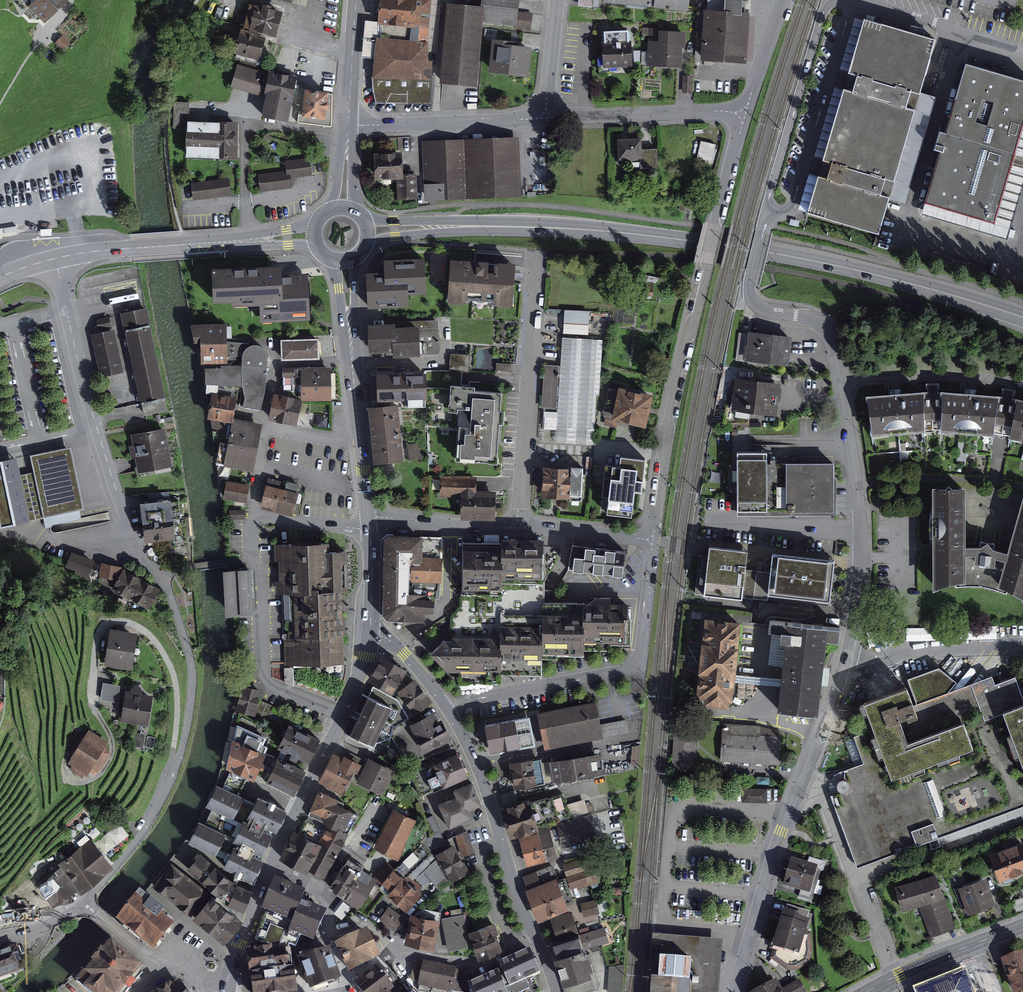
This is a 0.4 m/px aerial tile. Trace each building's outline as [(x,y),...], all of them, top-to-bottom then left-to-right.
[(44,22),(67,0),(34,0),(28,5),(44,22)] [(382,24),(419,26),(420,0),(383,0),(382,24)] [(486,16),(528,21),(529,9),(520,8),(521,0),(488,0),(486,16)] [(709,7),(707,54),(755,55),(756,9),(748,8),(749,0),(733,0),(733,8),(709,7)] [(482,3),(448,2),(445,79),(479,80),(482,3)] [(243,28),(249,29),(255,6),(249,4),(243,28)] [(249,29),(276,37),(283,12),(256,5),(255,6),(249,29)] [(819,175),(809,209),(880,229),(890,195),(882,193),(887,176),(895,178),(914,110),(907,108),(912,90),(920,92),(935,37),(864,17),(849,70),(856,73),(851,91),(844,88),(824,156),(831,158),(825,176),(819,175)] [(653,37),(651,60),(685,62),(687,30),(665,29),(665,37),(653,37)] [(264,38),(241,32),(236,52),(259,58),(264,38)] [(375,34),(375,99),(436,99),(435,33),(375,34)] [(62,35),(55,43),(63,51),(71,44),(62,35)] [(607,38),(609,61),(637,60),(635,36),(607,38)] [(536,44),(497,38),(493,66),(532,71),(536,44)] [(967,59),(948,127),(943,126),(938,144),(943,145),(928,196),(995,215),(1022,117),(1022,75),(967,59)] [(238,64),(231,86),(260,95),(267,72),(238,64)] [(266,94),(262,117),(288,122),(297,76),(269,71),(264,94),(266,94)] [(304,89),(301,117),(325,120),(329,92),(316,98),(304,89)] [(173,127),(188,128),(189,121),(189,102),(174,102),(173,127)] [(187,157),(237,159),(238,122),(189,121),(188,128),(187,157)] [(520,134),(425,138),(427,196),(522,192),(520,134)] [(641,139),(618,140),(619,161),(642,160),(641,139)] [(379,151),(380,174),(409,173),(408,150),(379,151)] [(258,174),(260,191),(292,187),(290,175),(312,172),(311,161),(310,158),(284,161),(286,170),(258,174)] [(191,184),(193,198),(193,200),(231,194),(229,178),(191,184)] [(387,273),(368,274),(369,305),(407,304),(407,291),(423,290),(422,261),(386,262),(387,273)] [(232,303),(232,307),(259,306),(260,323),(311,321),(309,273),(282,274),(281,264),(211,268),(213,304),(232,303)] [(513,267),(453,264),(451,300),(510,303),(513,267)] [(145,308),(121,314),(141,403),(166,398),(145,308)] [(589,310),(565,309),(563,333),(588,335),(589,310)] [(109,316),(96,319),(98,331),(111,328),(109,316)] [(426,321),(372,324),(373,346),(398,345),(398,352),(428,351),(426,321)] [(201,342),(202,362),(227,361),(226,326),(195,327),(196,342),(201,342)] [(793,332),(754,327),(750,355),(790,360),(793,332)] [(114,330),(91,335),(100,376),(123,371),(114,330)] [(603,339),(562,337),(560,365),(557,407),(555,442),(593,444),(597,395),(599,395),(603,339)] [(317,339),(280,341),(281,361),(318,359),(317,339)] [(244,398),(242,406),(260,410),(266,389),(266,354),(264,350),(259,347),(253,345),(247,348),(243,354),(242,361),(242,366),(206,368),(205,383),(244,386),(244,398)] [(560,365),(544,364),(541,406),(557,407),(560,365)] [(305,367),(305,393),(335,393),(335,367),(305,367)] [(423,374),(370,376),(371,399),(405,398),(405,404),(424,404),(423,374)] [(757,383),(738,380),(734,408),(754,410),(757,383)] [(481,383),(455,382),(453,408),(462,408),(459,455),(501,457),(505,394),(480,392),(481,383)] [(777,385),(757,383),(754,410),(773,413),(777,385)] [(626,384),(619,413),(650,421),(658,392),(626,384)] [(1013,397),(1014,390),(1002,389),(1000,396),(939,391),(940,385),(925,386),(925,391),(867,396),(872,432),(922,429),(939,428),(993,432),(1010,435),(1022,438),(1022,400),(1013,397)] [(278,391),(273,414),(299,419),(304,397),(278,391)] [(213,396),(208,417),(230,422),(235,401),(213,396)] [(396,408),(372,410),(377,462),(401,459),(396,408)] [(234,421),(230,442),(256,447),(260,426),(234,421)] [(164,428),(130,435),(138,474),(172,467),(164,428)] [(251,470),(256,447),(230,442),(225,465),(251,470)] [(409,445),(410,458),(420,457),(419,444),(409,445)] [(69,448),(31,456),(44,516),(82,508),(69,448)] [(736,453),(736,515),(835,514),(835,463),(766,464),(766,453),(736,453)] [(0,462),(0,526),(28,520),(16,458),(0,462)] [(587,465),(548,463),(546,493),(585,495),(587,465)] [(479,472),(444,472),(444,490),(479,491),(479,472)] [(613,472),(608,503),(637,507),(641,476),(613,472)] [(230,478),(227,493),(247,498),(250,482),(230,478)] [(980,585),(1006,593),(1007,587),(1022,597),(1022,498),(1009,552),(994,549),(987,542),(978,547),(962,546),(962,488),(935,487),(935,586),(954,581),(955,586),(980,585)] [(296,495),(268,488),(263,506),(292,512),(296,495)] [(466,491),(466,512),(500,512),(500,491),(479,491),(466,491)] [(171,500),(139,505),(144,542),(176,537),(171,500)] [(508,543),(467,544),(467,589),(507,588),(507,578),(548,577),(548,536),(508,536),(508,543)] [(426,600),(433,600),(433,598),(438,598),(439,559),(442,559),(442,538),(389,537),(385,541),(385,551),(407,552),(407,577),(406,594),(427,595),(426,600)] [(716,544),(710,591),(764,598),(767,570),(752,569),(755,549),(716,544)] [(327,545),(278,547),(280,593),(287,592),(291,667),(342,665),(339,590),(345,590),(343,553),(327,554),(327,545)] [(573,546),(570,569),(621,576),(624,553),(573,546)] [(846,550),(783,548),(782,571),(767,570),(764,598),(844,601),(846,550)] [(407,552),(385,551),(385,577),(407,577),(407,552)] [(71,553),(65,567),(88,575),(94,561),(71,553)] [(120,567),(101,563),(99,576),(117,580),(120,567)] [(117,580),(113,588),(147,607),(157,588),(123,570),(117,580)] [(247,572),(226,573),(229,613),(250,612),(247,572)] [(406,621),(406,594),(407,577),(385,577),(384,615),(389,620),(406,621)] [(616,639),(634,639),(634,598),(628,598),(626,593),(596,593),(591,599),(546,599),(546,610),(504,609),(505,635),(447,636),(433,649),(449,668),(460,669),(460,679),(506,677),(507,669),(543,670),(544,654),(562,654),(562,650),(590,652),(592,645),(616,646),(616,639)] [(432,612),(433,600),(426,600),(427,595),(406,594),(406,621),(422,621),(422,612),(432,612)] [(738,625),(706,621),(699,696),(707,697),(706,703),(726,705),(726,699),(731,700),(738,625)] [(770,624),(768,635),(781,636),(780,645),(785,646),(777,714),(818,718),(826,644),(838,645),(840,631),(770,624)] [(131,670),(136,633),(112,630),(106,666),(131,670)] [(407,673),(383,660),(371,681),(395,694),(397,689),(407,673)] [(931,835),(934,841),(1022,808),(1022,683),(1020,674),(998,683),(993,671),(920,698),(913,680),(864,699),(874,724),(855,731),(866,759),(849,765),(856,785),(833,793),(859,862),(931,835)] [(407,673),(397,689),(414,715),(429,705),(413,679),(407,673)] [(103,682),(100,700),(117,702),(120,685),(103,682)] [(239,709),(254,713),(259,692),(244,689),(239,709)] [(127,694),(124,719),(147,723),(151,698),(127,694)] [(347,733),(372,745),(390,709),(365,696),(357,712),(360,713),(357,720),(354,718),(347,733)] [(540,720),(493,729),(497,749),(544,740),(545,747),(599,737),(593,705),(539,715),(540,720)] [(392,736),(406,762),(453,745),(441,722),(438,723),(433,714),(410,726),(408,721),(394,729),(392,736)] [(722,723),(720,761),(780,765),(782,732),(760,726),(722,723)] [(227,769),(256,780),(268,745),(262,743),(265,736),(238,726),(227,769)] [(290,728),(281,747),(308,760),(317,741),(290,728)] [(88,731),(68,763),(88,775),(107,743),(88,731)] [(144,734),(135,733),(133,746),(142,747),(144,734)] [(695,735),(676,734),(674,769),(693,770),(695,735)] [(335,755),(321,782),(342,793),(359,759),(350,755),(346,761),(335,755)] [(601,755),(551,763),(554,781),(604,773),(601,755)] [(411,774),(421,796),(465,776),(457,757),(433,767),(432,764),(411,774)] [(540,760),(511,764),(515,789),(544,784),(540,760)] [(279,761),(269,781),(293,793),(303,772),(279,761)] [(370,762),(360,781),(381,793),(391,773),(370,762)] [(457,799),(441,805),(449,826),(470,817),(467,810),(480,805),(472,786),(454,792),(457,799)] [(225,869),(252,882),(262,861),(260,860),(273,831),(276,832),(285,811),(258,799),(252,810),(240,805),(243,800),(217,788),(207,807),(212,809),(205,825),(200,823),(190,844),(216,855),(218,850),(231,856),(225,869)] [(320,794),(310,814),(329,824),(343,831),(352,814),(335,805),(336,802),(320,794)] [(529,801),(504,808),(512,836),(537,829),(536,826),(568,817),(562,795),(530,804),(529,801)] [(394,813),(378,847),(397,857),(413,822),(394,813)] [(589,818),(559,826),(564,844),(593,836),(589,818)] [(300,837),(335,853),(344,836),(342,834),(343,831),(329,824),(326,830),(308,821),(300,837)] [(521,839),(528,865),(557,857),(550,831),(521,839)] [(466,833),(457,836),(464,855),(473,852),(466,833)] [(325,874),(335,853),(300,837),(289,858),(309,868),(310,867),(325,874)] [(76,888),(79,892),(110,868),(90,842),(59,865),(76,888)] [(1000,883),(1022,874),(1022,842),(989,854),(1000,883)] [(390,895),(406,909),(420,894),(402,879),(430,853),(421,845),(383,883),(392,891),(390,895)] [(453,848),(439,856),(452,880),(466,872),(453,848)] [(791,856),(782,884),(800,890),(798,896),(811,900),(821,870),(823,870),(826,861),(809,856),(807,861),(791,856)] [(590,857),(565,865),(572,888),(597,881),(590,857)] [(201,858),(189,870),(229,906),(241,910),(243,911),(250,892),(236,887),(227,882),(201,858)] [(34,879),(53,905),(76,888),(59,865),(57,862),(34,879)] [(330,888),(344,898),(362,871),(348,862),(330,888)] [(525,877),(540,919),(566,909),(551,867),(525,877)] [(173,868),(157,887),(190,913),(205,893),(173,868)] [(344,898),(358,907),(376,880),(362,871),(344,898)] [(937,873),(894,888),(902,912),(920,907),(930,938),(956,929),(937,873)] [(986,879),(958,889),(968,916),(996,906),(986,879)] [(284,888),(276,885),(266,913),(269,914),(259,938),(287,949),(289,944),(296,947),(300,937),(313,942),(322,915),(299,906),(303,895),(284,888)] [(141,896),(122,920),(154,946),(170,926),(158,917),(161,913),(141,896)] [(197,919),(224,940),(238,923),(210,902),(197,919)] [(595,902),(583,904),(585,914),(597,912),(595,902)] [(809,910),(787,903),(770,958),(787,970),(796,970),(809,963),(812,952),(811,932),(803,929),(809,910)] [(389,909),(381,919),(394,929),(402,919),(389,909)] [(570,913),(552,919),(560,942),(577,936),(570,913)] [(437,923),(415,917),(409,943),(431,948),(437,923)] [(449,950),(466,947),(464,938),(467,938),(463,917),(443,920),(449,950)] [(500,951),(491,926),(470,934),(479,959),(500,951)] [(338,944),(350,969),(375,957),(363,932),(338,944)] [(648,991),(690,991),(696,991),(718,991),(722,939),(653,933),(648,991)] [(586,934),(577,936),(560,942),(551,945),(555,959),(582,950),(590,947),(586,934)] [(78,976),(97,991),(125,991),(142,972),(137,967),(141,963),(110,937),(78,976)] [(27,965),(20,943),(0,950),(0,975),(27,965)] [(251,976),(292,970),(289,950),(272,953),(271,950),(248,954),(251,976)] [(300,956),(312,987),(336,978),(326,950),(312,955),(311,952),(300,956)] [(555,959),(566,991),(589,991),(598,989),(587,955),(584,956),(582,950),(555,959)] [(471,984),(474,991),(539,991),(533,979),(540,976),(529,952),(500,965),(503,970),(471,984)] [(1003,961),(1014,991),(1019,991),(1022,991),(1022,954),(1003,961)] [(424,965),(420,986),(452,991),(459,991),(462,972),(424,965)] [(913,986),(916,991),(977,991),(967,966),(913,986)] [(251,976),(254,991),(288,991),(295,991),(292,970),(251,976)] [(359,986),(363,991),(391,991),(392,991),(377,972),(359,986)] [(179,980),(172,984),(170,982),(152,991),(186,991),(179,980)] [(756,991),(803,991),(798,982),(779,991),(775,983),(756,991)]
